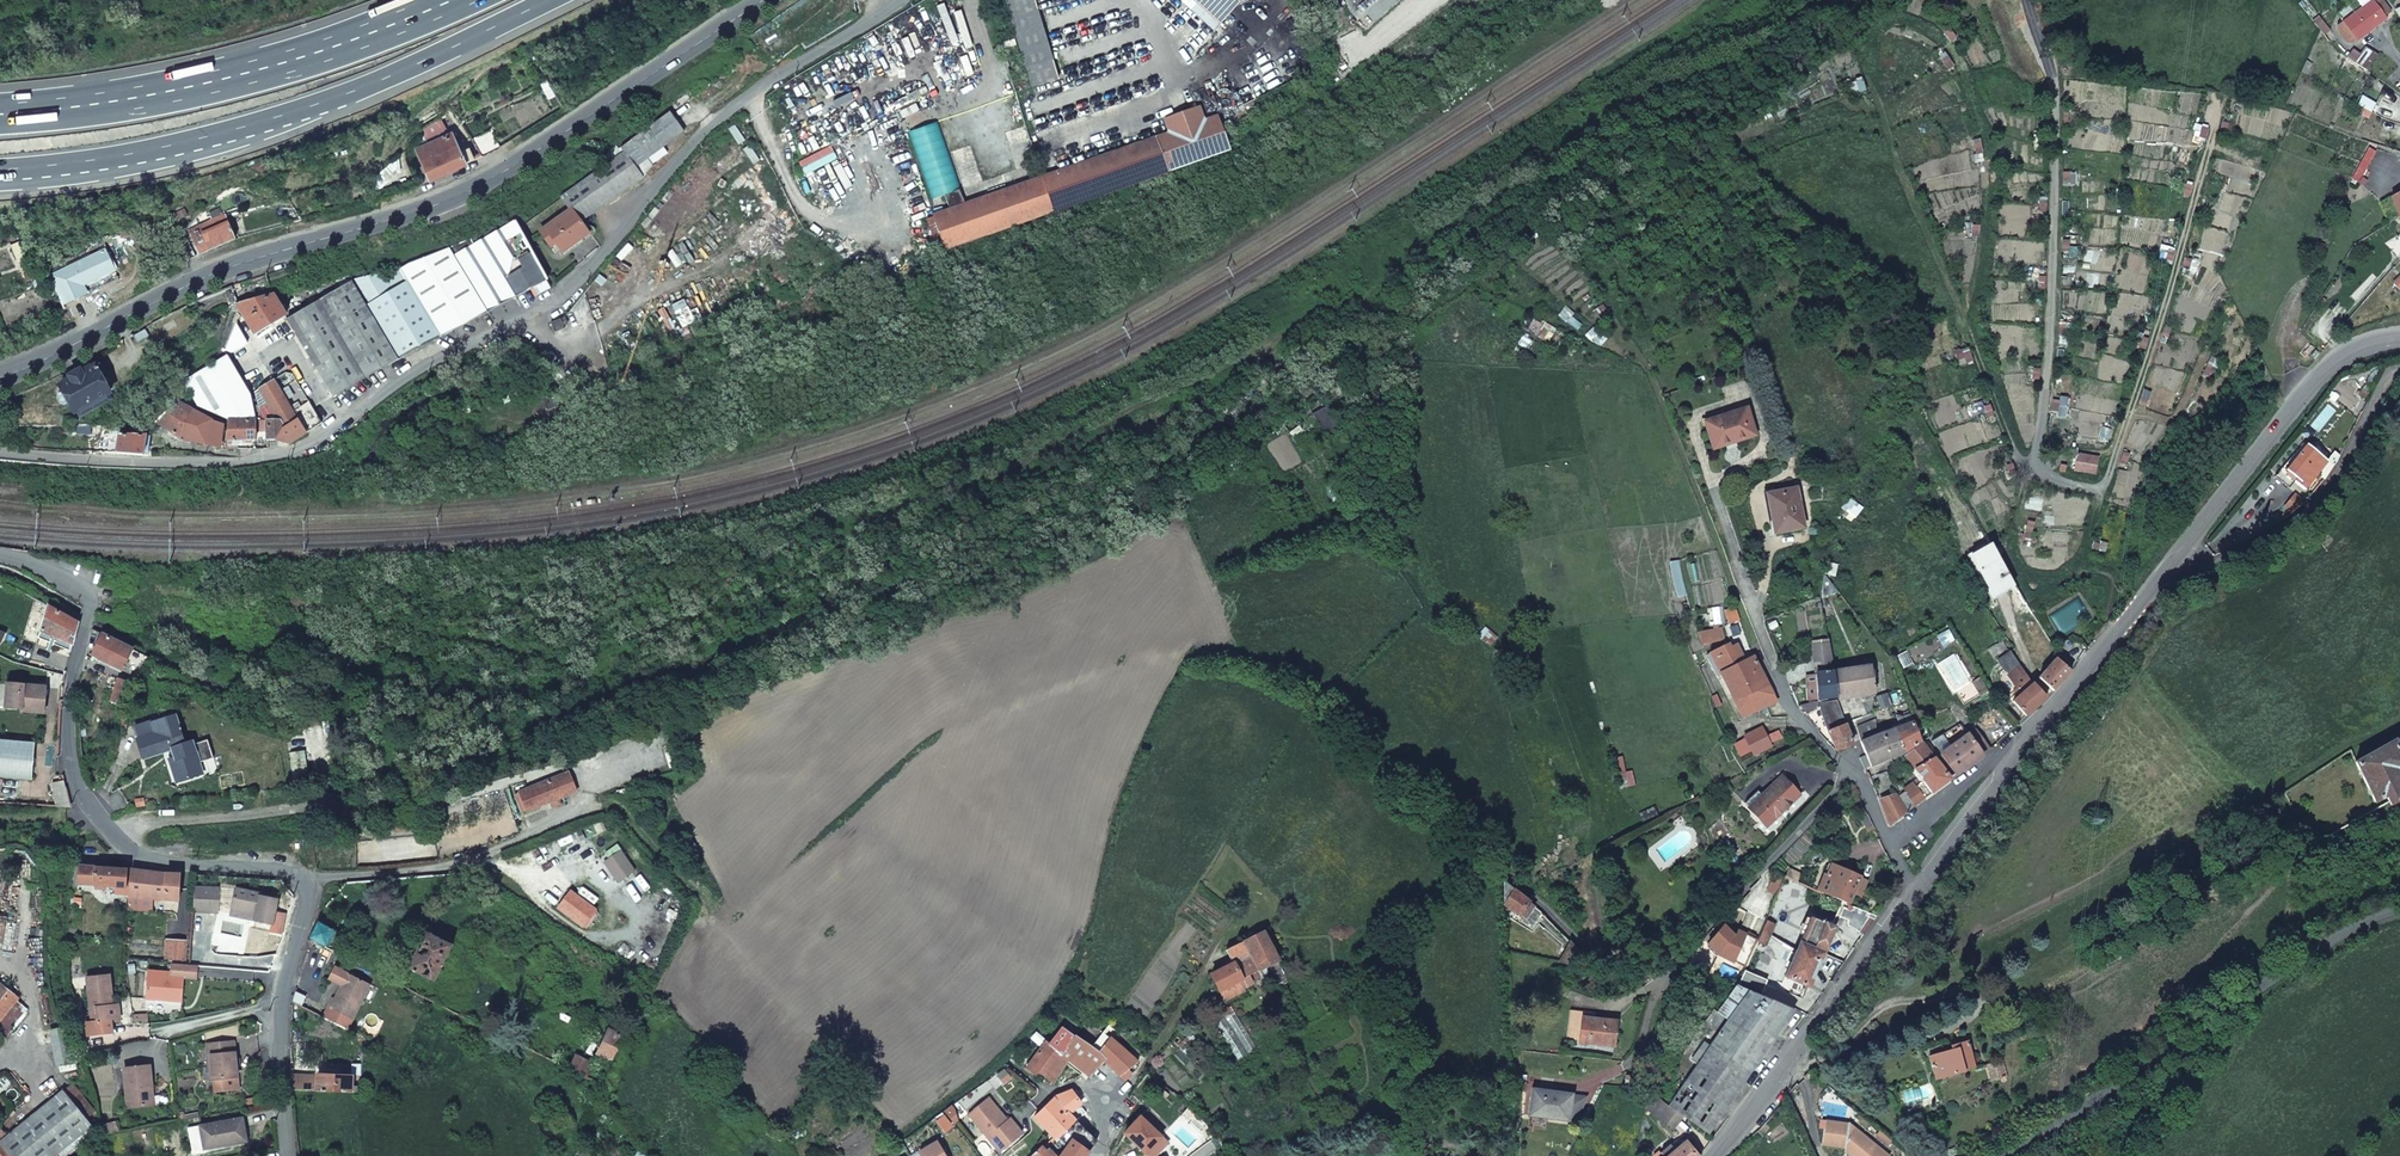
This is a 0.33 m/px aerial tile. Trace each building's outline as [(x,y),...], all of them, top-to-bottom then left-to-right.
[(1036,0),(1006,0),(1032,87),(1059,78),(1036,0)] [(1222,22),(1241,0),(1197,0),(1222,22)] [(2358,7),(2346,14),(2360,35),(2390,15),(2385,8),(2389,6),(2386,0),(2354,0),(2358,7)] [(800,45),(785,27),(777,33),(792,51),(800,45)] [(1946,31),(1951,38),(1955,36),(1956,35),(1951,28),(1946,31)] [(2370,63),(2382,50),(2371,40),(2359,54),(2370,63)] [(755,50),(773,67),(780,61),(765,42),(755,50)] [(1944,59),(1948,67),(1953,65),(1948,56),(1944,59)] [(1055,210),(1230,146),(1218,114),(1204,118),(1199,104),(1165,115),(1170,131),(1043,177),(1055,210)] [(612,163),(561,198),(569,212),(571,211),(578,223),(579,223),(581,221),(642,178),(655,167),(649,159),(684,132),(669,113),(619,151),(617,148),(607,155),(612,163)] [(440,118),(419,129),(425,140),(445,129),(440,118)] [(2222,123),(2220,132),(2225,133),(2228,124),(2222,123)] [(2202,127),(2199,137),(2205,138),(2207,128),(2202,127)] [(497,143),(487,128),(472,138),(482,154),(497,143)] [(429,180),(466,163),(463,157),(469,154),(463,141),(457,143),(451,133),(415,150),(429,180)] [(1974,143),(1976,153),(1982,151),(1980,142),(1974,143)] [(936,215),(947,249),(1055,210),(1043,177),(1002,191),(936,215)] [(2209,192),(2212,183),(2207,182),(2204,190),(2209,192)] [(2183,193),(2189,195),(2192,187),(2186,185),(2183,193)] [(2390,195),(2391,198),(2399,213),(2399,190),(2390,195)] [(2391,198),(2381,198),(2388,214),(2399,213),(2391,198)] [(554,245),(561,253),(587,234),(579,223),(578,223),(571,211),(569,212),(539,233),(549,248),(554,245)] [(198,256),(233,240),(222,212),(186,227),(198,256)] [(396,267),(440,339),(534,288),(538,296),(551,289),(546,281),(547,280),(520,227),(516,220),(473,243),(470,237),(439,250),(407,261),(396,267)] [(196,257),(191,244),(186,246),(180,248),(186,261),(196,257)] [(51,277),(65,305),(86,295),(118,280),(105,251),(51,277)] [(2381,260),(2389,267),(2392,265),(2390,263),(2394,258),(2389,253),(2381,260)] [(2185,259),(2182,268),(2188,269),(2191,261),(2185,259)] [(351,281),(401,361),(440,339),(396,267),(382,274),(380,270),(350,280),(351,281)] [(351,281),(288,317),(333,398),(401,361),(351,281)] [(288,314),(274,294),(273,294),(271,290),(259,294),(260,298),(238,305),(258,335),(283,318),(288,314)] [(561,319),(551,324),(555,333),(565,328),(564,325),(561,319)] [(2167,338),(2169,328),(2164,326),(2161,336),(2167,338)] [(1966,361),(1971,359),(1968,350),(1963,352),(1966,361)] [(229,421),(256,421),(253,396),(230,355),(185,380),(198,408),(229,421)] [(2206,365),(2203,375),(2209,377),(2212,367),(2206,365)] [(110,394),(95,366),(58,386),(74,414),(110,394)] [(261,389),(280,421),(282,426),(295,419),(275,383),(274,383),(261,389)] [(180,439),(220,448),(224,425),(212,421),(176,404),(158,423),(180,439)] [(1753,405),(1712,419),(1719,443),(1761,430),(1753,405)] [(1983,407),(1987,416),(1992,414),(1989,405),(1983,407)] [(227,442),(255,441),(256,421),(229,421),(227,442)] [(280,421),(268,422),(267,441),(274,442),(281,426),(282,426),(280,421)] [(116,453),(144,456),(145,451),(146,435),(119,433),(116,453)] [(2306,443),(2286,469),(2296,478),(2294,481),(2304,489),(2308,485),(2310,487),(2315,480),(2320,473),(2318,471),(2327,459),(2306,443)] [(2128,454),(2122,453),(2120,461),(2125,463),(2128,454)] [(2098,457),(2076,454),(2073,470),(2096,473),(2098,457)] [(2006,466),(2009,475),(2015,473),(2011,464),(2006,466)] [(1773,490),(1778,530),(1808,525),(1801,485),(1773,490)] [(1970,553),(1993,594),(2003,588),(2013,583),(1991,541),(1970,553)] [(1838,592),(1824,573),(1822,580),(1821,592),(1821,595),(1838,592)] [(1732,599),(1733,619),(1740,619),(1739,598),(1732,599)] [(78,623),(49,607),(42,632),(39,640),(71,651),(78,623)] [(1705,647),(1727,640),(1724,630),(1702,635),(1705,647)] [(122,670),(132,648),(105,636),(93,656),(122,670)] [(1832,669),(1828,639),(1826,639),(1819,640),(1817,671),(1832,669)] [(1812,641),(1816,678),(1811,678),(1812,683),(1816,683),(1817,695),(1835,692),(1838,692),(1832,669),(1817,671),(1819,640),(1812,641)] [(1747,662),(1740,649),(1732,652),(1730,647),(1708,658),(1718,678),(1722,676),(1743,718),(1777,702),(1754,658),(1747,662)] [(2018,695),(2013,699),(2026,715),(2047,696),(2034,680),(2011,648),(1995,659),(2004,671),(2007,668),(2010,672),(2008,674),(2018,686),(2014,690),(2018,695)] [(2060,655),(2040,676),(2054,689),(2062,680),(2071,671),(2060,655)] [(1868,664),(1832,669),(1838,692),(1873,688),(1868,664)] [(120,704),(127,681),(117,678),(110,701),(120,704)] [(1812,683),(1805,684),(1807,696),(1817,695),(1816,683),(1812,683)] [(7,686),(5,711),(22,712),(22,714),(34,715),(35,702),(45,703),(46,690),(7,686)] [(1875,710),(1890,707),(1887,696),(1873,699),(1875,710)] [(1834,697),(1817,700),(1819,707),(1836,700),(1834,697)] [(1817,700),(1800,708),(1805,714),(1819,707),(1817,700)] [(1836,700),(1819,707),(1828,729),(1845,722),(1841,712),(1836,700)] [(45,703),(35,702),(34,715),(44,716),(45,703)] [(207,736),(193,741),(184,744),(174,713),(134,725),(138,739),(144,757),(174,748),(176,757),(170,759),(174,770),(178,769),(181,781),(203,774),(197,757),(212,752),(207,736)] [(1909,719),(1877,733),(1881,758),(1886,756),(1892,754),(1899,752),(1920,736),(1909,719)] [(1852,742),(1845,722),(1828,729),(1837,748),(1852,742)] [(1881,758),(1877,733),(1873,735),(1875,722),(1856,725),(1865,754),(1859,756),(1863,766),(1881,758)] [(1746,738),(1756,756),(1773,746),(1764,729),(1746,738)] [(1970,734),(1983,752),(1990,746),(1976,730),(1970,734)] [(1968,732),(1943,751),(1957,770),(1958,772),(1983,753),(1983,752),(1970,734),(1968,732)] [(2376,800),(2386,794),(2390,800),(2393,806),(2399,802),(2399,770),(2397,765),(2399,763),(2399,749),(2393,737),(2355,760),(2376,800)] [(1916,766),(1934,755),(1922,739),(1905,753),(1916,766)] [(32,779),(34,743),(0,740),(0,776),(32,779)] [(1936,757),(1950,775),(1957,770),(1943,751),(1936,757)] [(1934,790),(1951,777),(1950,775),(1936,757),(1934,755),(1916,766),(1924,779),(1920,782),(1916,784),(1925,797),(1934,790)] [(1924,779),(1916,766),(1911,770),(1920,782),(1924,779)] [(550,809),(559,805),(557,799),(574,793),(568,775),(517,793),(525,811),(547,803),(550,809)] [(1763,825),(1796,794),(1781,777),(1747,808),(1763,825)] [(73,805),(64,780),(52,784),(59,805),(70,806),(73,805)] [(1925,797),(1916,784),(1914,783),(1904,789),(1906,792),(1900,795),(1909,810),(1925,797)] [(520,813),(525,811),(517,793),(513,795),(520,813)] [(1896,794),(1877,798),(1888,824),(1891,825),(1906,812),(1896,794)] [(415,822),(395,824),(396,833),(416,832),(415,822)] [(1905,856),(1911,853),(1908,847),(1902,850),(1905,856)] [(1860,874),(1831,862),(1824,878),(1832,882),(1828,893),(1848,901),(1854,888),(1860,874)] [(77,883),(114,887),(113,893),(123,894),(124,887),(125,887),(128,869),(112,867),(79,865),(77,883)] [(129,896),(177,901),(178,874),(159,873),(130,869),(129,896)] [(1787,876),(1798,881),(1801,874),(1790,869),(1787,876)] [(1828,893),(1832,882),(1824,878),(1819,889),(1828,893)] [(1532,903),(1519,893),(1518,892),(1509,885),(1505,883),(1504,886),(1505,906),(1534,921),(1542,913),(1532,903)] [(218,912),(219,888),(194,887),(192,911),(218,912)] [(258,894),(234,889),(230,911),(254,915),(253,920),(271,923),(271,922),(283,924),(284,914),(273,912),(275,900),(258,897),(258,894)] [(594,910),(570,891),(557,906),(581,926),(594,910)] [(229,915),(253,920),(254,915),(230,911),(229,915)] [(1820,956),(1834,926),(1810,916),(1783,974),(1806,985),(1820,956)] [(1765,919),(1755,940),(1764,944),(1773,923),(1765,919)] [(421,931),(402,967),(427,980),(446,945),(421,931)] [(1262,931),(1224,950),(1230,959),(1232,962),(1222,967),(1210,973),(1217,986),(1223,1000),(1243,990),(1241,988),(1251,983),(1248,975),(1277,960),(1262,931)] [(188,958),(189,943),(169,942),(168,957),(188,958)] [(616,953),(628,963),(635,954),(623,944),(616,953)] [(1230,959),(1220,963),(1222,967),(1232,962),(1230,959)] [(196,977),(198,964),(173,963),(172,971),(172,975),(147,973),(145,997),(182,1000),(184,976),(196,977)] [(341,984),(334,997),(331,996),(322,1015),(346,1028),(370,983),(334,965),(328,977),(341,984)] [(111,1005),(107,974),(85,977),(88,1008),(93,1008),(95,1020),(90,1021),(84,1022),(86,1035),(110,1032),(108,1019),(118,1017),(116,1004),(111,1005)] [(1745,989),(1666,1105),(1681,1115),(1707,1133),(1792,1008),(1745,989)] [(0,993),(0,1033),(19,1007),(0,993)] [(1258,1047),(1231,1005),(1212,1017),(1238,1059),(1253,1049),(1258,1047)] [(1580,1014),(1577,1039),(1612,1042),(1615,1019),(1580,1014)] [(1074,1035),(1089,1044),(1098,1034),(1082,1024),(1080,1027),(1074,1035)] [(1089,1044),(1074,1035),(1072,1036),(1061,1027),(1048,1042),(1069,1059),(1084,1072),(1087,1074),(1089,1076),(1103,1060),(1089,1044)] [(606,1029),(589,1063),(573,1056),(566,1068),(573,1071),(584,1077),(594,1082),(606,1088),(628,1040),(606,1029)] [(1136,1061),(1101,1031),(1098,1034),(1089,1044),(1103,1060),(1114,1070),(1126,1079),(1131,1072),(1127,1069),(1136,1061)] [(1069,1059),(1048,1042),(1046,1040),(1026,1069),(1035,1075),(1039,1070),(1046,1075),(1053,1079),(1064,1063),(1065,1062),(1069,1059)] [(1947,1046),(1926,1052),(1935,1079),(1965,1071),(1965,1069),(1975,1066),(1967,1040),(1947,1046)] [(232,1041),(206,1044),(207,1055),(210,1055),(213,1077),(214,1090),(237,1088),(235,1066),(239,1066),(239,1058),(234,1058),(232,1041)] [(535,1053),(539,1045),(531,1041),(527,1049),(535,1053)] [(2003,1060),(1989,1064),(1993,1081),(2008,1077),(2003,1060)] [(122,1068),(127,1107),(149,1105),(148,1088),(150,1088),(147,1066),(122,1068)] [(584,1077),(573,1071),(569,1079),(580,1085),(584,1077)] [(290,1088),(310,1090),(310,1075),(289,1073),(290,1088)] [(355,1075),(317,1074),(316,1090),(352,1092),(353,1086),(356,1085),(355,1075)] [(606,1088),(594,1082),(594,1083),(594,1087),(595,1092),(597,1095),(601,1098),(606,1088)] [(1052,1097),(1033,1116),(1058,1133),(1075,1118),(1069,1112),(1075,1107),(1081,1102),(1070,1089),(1052,1097)] [(1570,1095),(1543,1090),(1542,1096),(1531,1094),(1527,1113),(1566,1121),(1570,1095)] [(0,1144),(0,1155),(56,1155),(92,1127),(64,1093),(0,1144)] [(1672,1129),(1681,1115),(1666,1105),(1649,1093),(1645,1110),(1672,1129)] [(967,1112),(999,1150),(1022,1130),(1015,1123),(1009,1116),(1005,1119),(986,1096),(967,1112)] [(1148,1155),(1152,1155),(1167,1142),(1164,1139),(1138,1115),(1124,1131),(1127,1134),(1138,1146),(1148,1155)] [(203,1148),(246,1141),(242,1118),(199,1125),(203,1148)] [(1096,1139),(1075,1118),(1058,1133),(1045,1148),(1052,1155),(1084,1155),(1096,1139)] [(1846,1122),(1824,1119),(1823,1130),(1821,1141),(1844,1145),(1860,1155),(1888,1155),(1889,1155),(1846,1122)] [(1644,1135),(1654,1145),(1661,1140),(1650,1127),(1643,1133),(1644,1135)] [(1659,1152),(1644,1135),(1641,1142),(1644,1143),(1654,1155),(1662,1155),(1659,1152)] [(1679,1135),(1668,1144),(1672,1149),(1664,1155),(1696,1155),(1679,1135)] [(936,1140),(918,1151),(920,1155),(945,1155),(936,1140)] [(1027,1155),(1052,1155),(1045,1148),(1040,1144),(1027,1155)] [(1510,1145),(1501,1144),(1499,1155),(1509,1155),(1510,1145)] [(1672,1149),(1668,1144),(1659,1152),(1662,1155),(1664,1155),(1672,1149)] [(1854,1155),(1860,1155),(1844,1145),(1844,1148),(1854,1155)]
